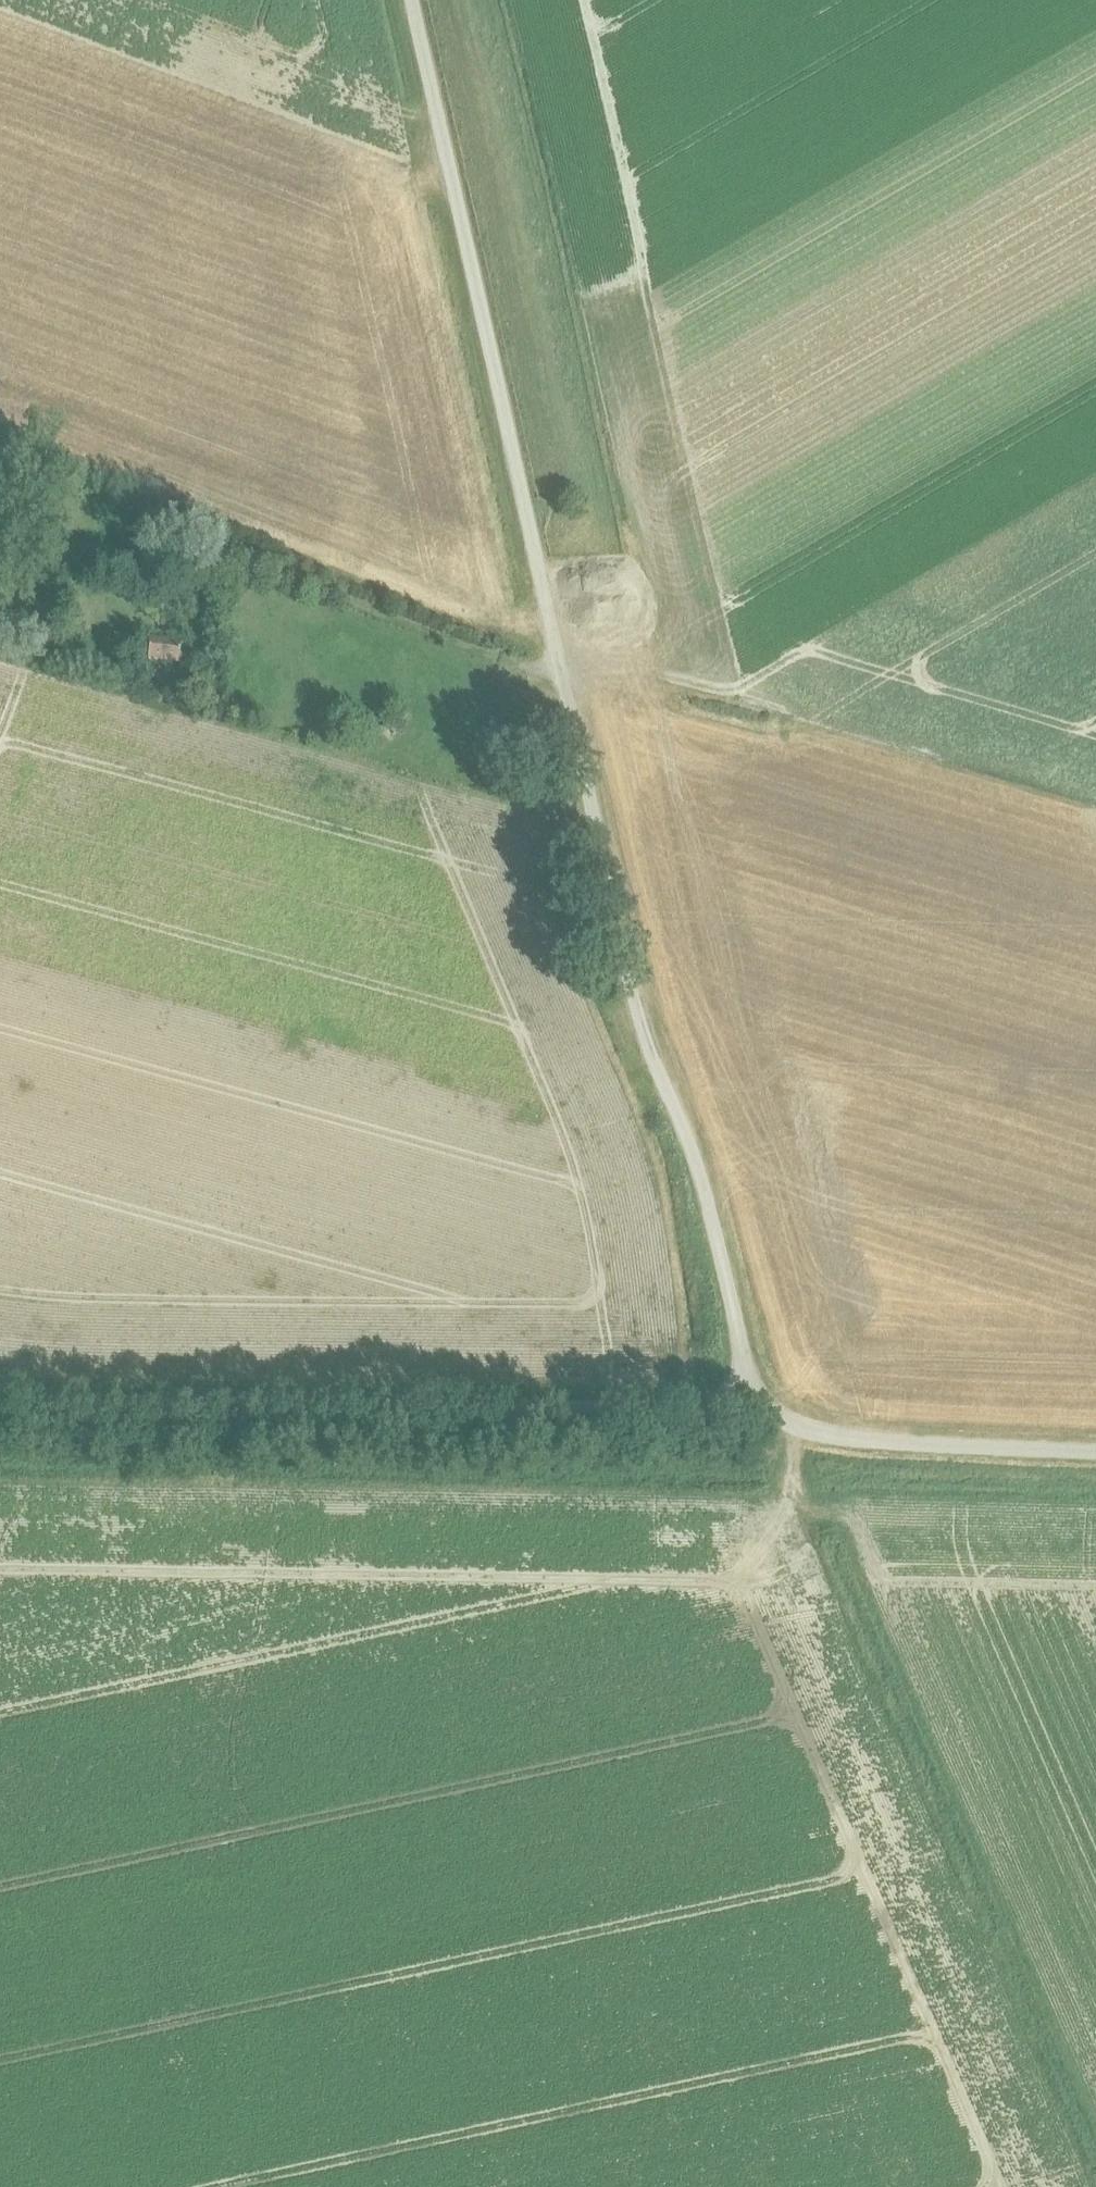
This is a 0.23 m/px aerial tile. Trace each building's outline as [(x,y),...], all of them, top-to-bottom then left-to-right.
[(188,659),(190,642),(182,641),(150,638),(150,646),(128,644),(127,658),(180,663),(181,659),(188,659)]
